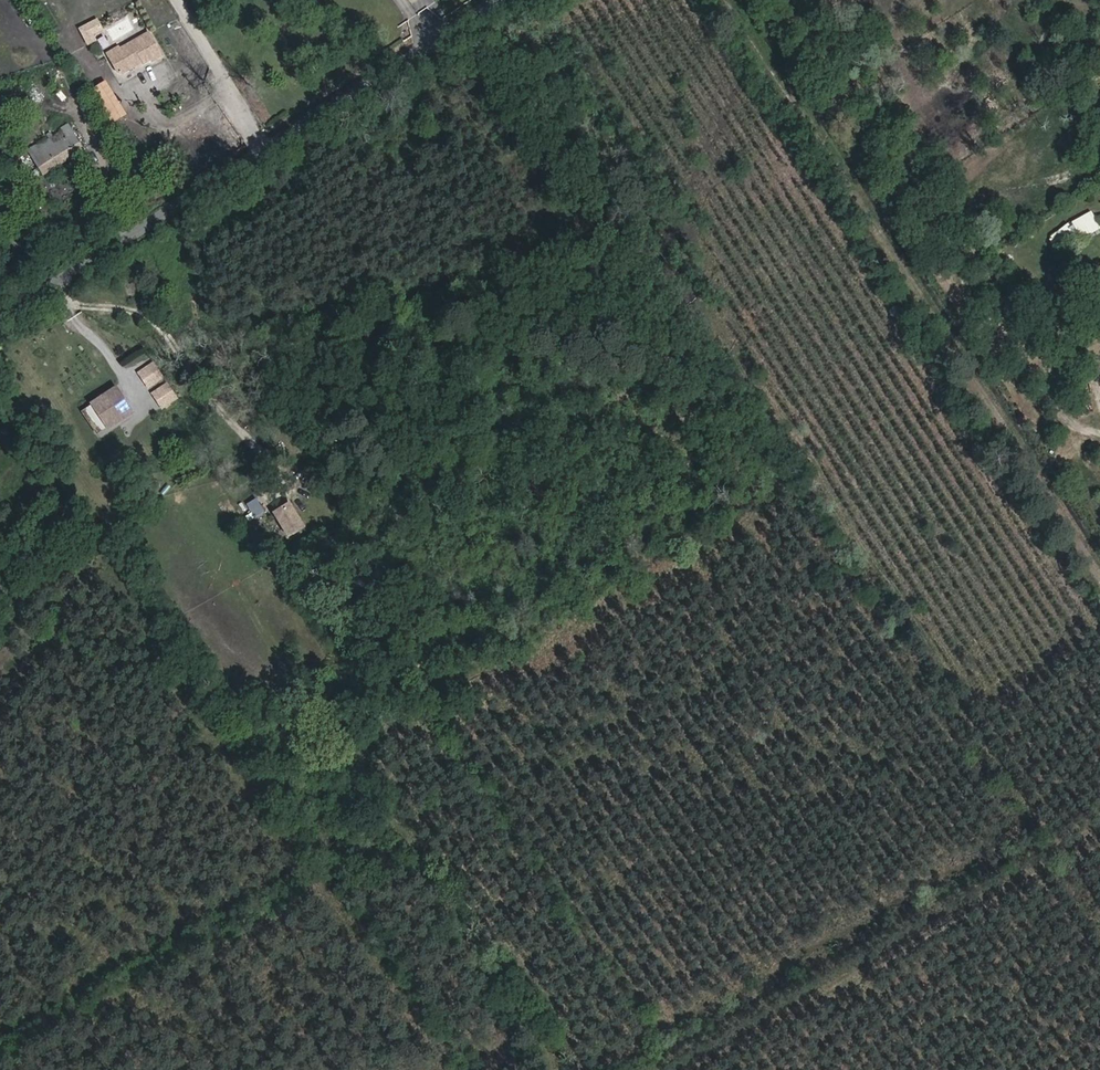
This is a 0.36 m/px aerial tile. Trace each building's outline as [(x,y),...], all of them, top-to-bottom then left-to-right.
[(80,28),(88,44),(107,34),(99,18),(80,28)] [(153,62),(162,57),(149,33),(120,50),(119,54),(110,59),(119,76),(136,66),(137,63),(142,61),(144,64),(151,60),(153,62)] [(107,54),(110,59),(119,54),(120,50),(120,49),(119,47),(107,54)] [(109,126),(128,117),(111,80),(91,89),(109,126)] [(62,134),(30,155),(44,177),(85,150),(78,139),(69,144),(62,134)] [(1078,239),(1099,228),(1090,211),(1070,221),(1078,239)] [(92,406),(107,429),(130,413),(115,390),(92,406)] [(285,500),(276,507),(293,532),(302,526),(285,500)] [(261,505),(249,508),(251,517),(263,514),(261,505)]
